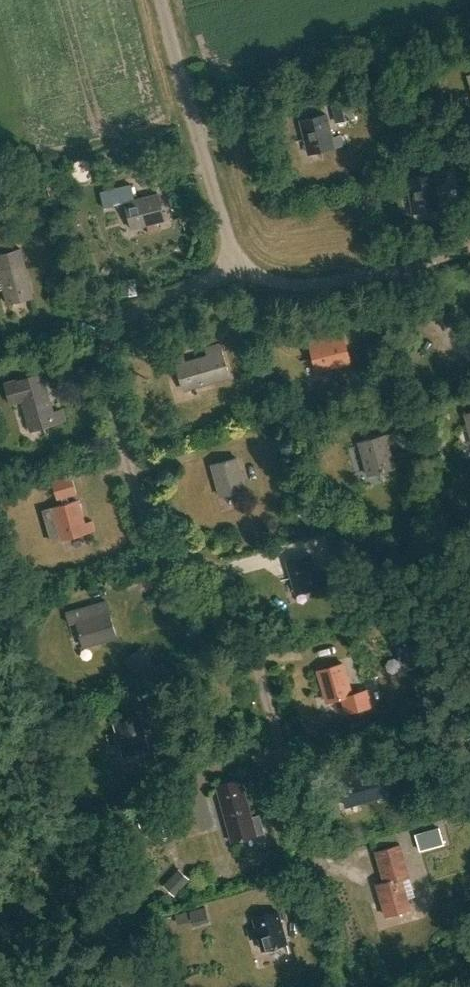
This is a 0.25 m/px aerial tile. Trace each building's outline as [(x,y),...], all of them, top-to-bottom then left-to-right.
[(334,105),(338,123),(351,120),(354,119),(349,95),(332,99),(334,105)] [(306,156),(340,148),(337,138),(329,140),(323,117),(297,123),(306,156)] [(447,148),(439,150),(441,161),(450,159),(455,158),(453,147),(447,148)] [(405,181),(412,214),(437,210),(433,186),(441,185),(440,175),(405,181)] [(120,197),(129,231),(162,222),(156,197),(132,203),(130,194),(120,197)] [(4,295),(6,305),(32,298),(18,248),(0,253),(0,281),(4,295)] [(124,283),(120,283),(121,296),(123,296),(129,296),(136,295),(135,287),(134,282),(124,283)] [(308,337),(317,370),(350,361),(343,336),(320,343),(317,334),(308,337)] [(174,356),(183,390),(230,377),(221,343),(204,347),(206,355),(186,360),(184,353),(174,356)] [(10,403),(27,399),(34,429),(68,421),(66,411),(57,413),(47,372),(5,382),(10,403)] [(369,475),(395,469),(386,436),(361,443),(369,475)] [(224,496),(248,489),(240,458),(215,464),(224,496)] [(52,480),(58,498),(77,493),(71,474),(52,480)] [(64,537),(87,531),(95,529),(93,520),(85,522),(79,500),(55,506),(64,537)] [(298,592),(323,585),(329,583),(326,573),(320,575),(315,556),(290,563),(298,592)] [(76,610),(79,620),(85,644),(118,635),(111,611),(86,618),(83,609),(76,610)] [(411,643),(396,648),(403,671),(418,667),(411,643)] [(147,654),(128,666),(137,680),(156,667),(147,654)] [(330,701),(341,698),(345,712),(372,705),(368,688),(354,692),(345,663),(321,670),(330,701)] [(126,755),(151,748),(141,717),(117,724),(126,755)] [(348,806),(379,798),(372,773),(341,782),(348,806)] [(215,784),(232,843),(258,836),(257,834),(265,832),(260,814),(252,817),(241,777),(215,784)] [(170,823),(163,825),(165,837),(173,836),(170,823)] [(440,827),(415,834),(420,851),(444,844),(440,827)] [(378,863),(385,884),(380,886),(388,916),(412,909),(404,879),(411,877),(402,843),(376,851),(379,862),(378,863)] [(174,874),(164,885),(175,896),(186,884),(174,874)] [(205,907),(190,911),(193,925),(209,921),(205,907)] [(257,936),(261,951),(288,943),(279,911),(253,918),(255,927),(247,929),(249,938),(257,936)]
